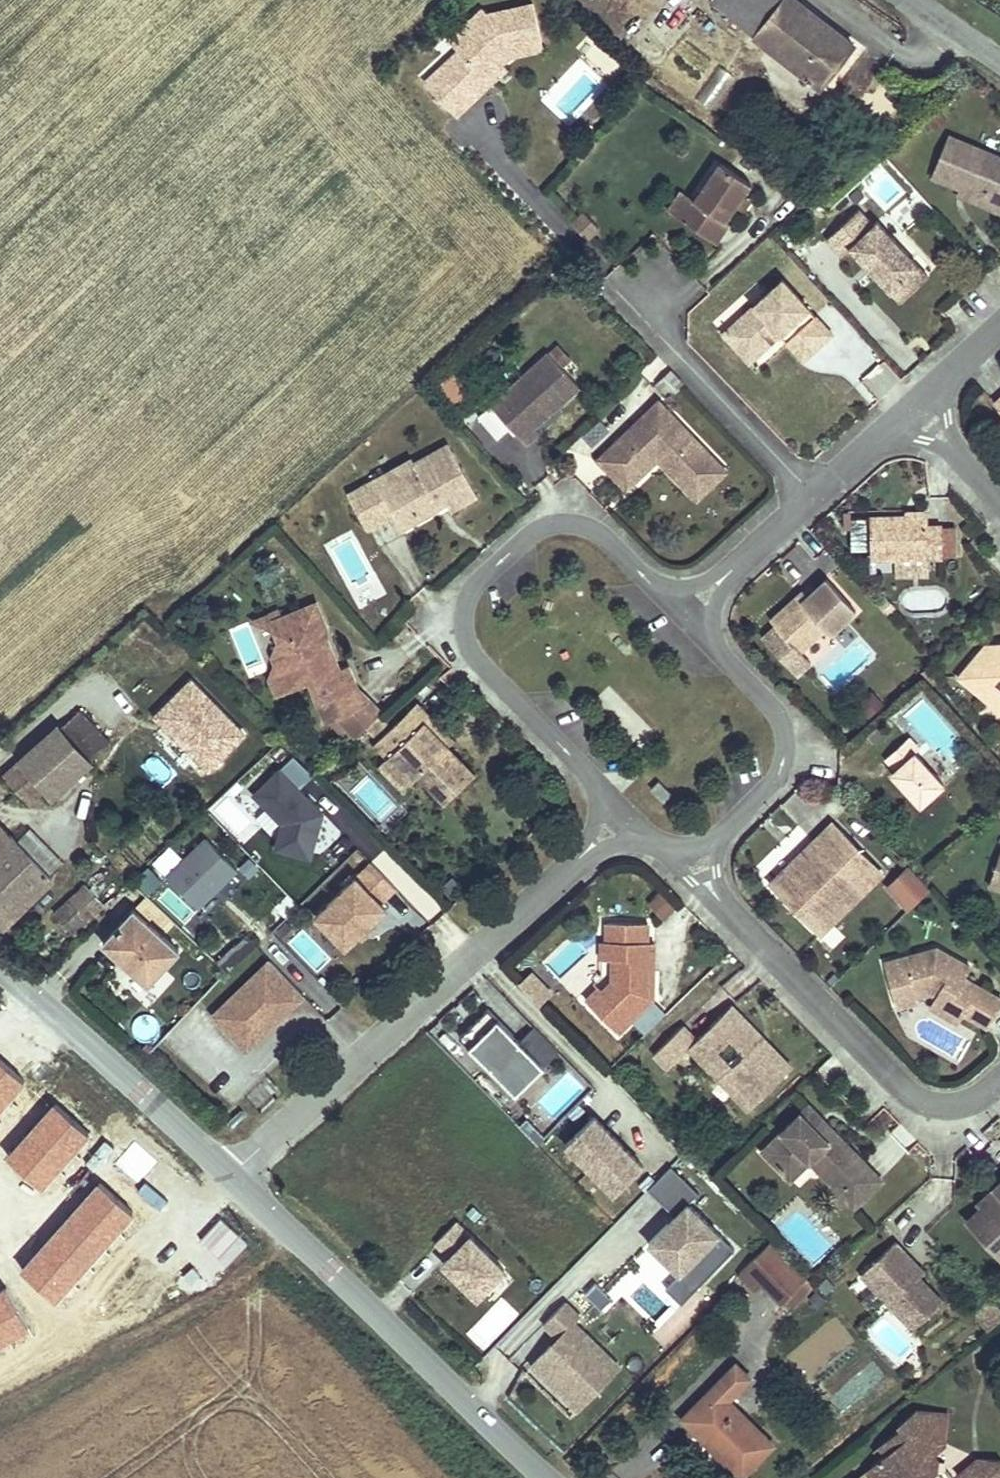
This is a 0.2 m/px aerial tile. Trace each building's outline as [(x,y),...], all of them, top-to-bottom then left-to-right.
[(731,0),(714,0),(709,7),(720,15),(731,0)] [(802,0),(731,0),(720,15),(819,90),(857,41),(802,0)] [(481,6),(447,38),(457,48),(477,70),(502,47),(507,52),(540,45),(530,1),(486,11),(481,6)] [(477,70),(457,48),(446,58),(476,90),(504,64),(499,59),(507,52),(502,47),(477,70)] [(476,90),(446,58),(423,80),(453,112),(476,90)] [(714,112),(731,74),(713,65),(696,104),(714,112)] [(934,129),(946,119),(938,111),(927,121),(934,129)] [(585,124),(578,131),(586,138),(592,130),(585,124)] [(931,177),(960,189),(981,197),(978,203),(999,212),(999,157),(948,135),(931,177)] [(725,221),(735,206),(743,195),(751,183),(719,162),(693,201),(702,207),(690,225),(716,243),(729,224),(725,221)] [(978,203),(981,197),(960,189),(957,195),(978,203)] [(702,207),(693,201),(694,200),(682,192),(669,211),(690,225),(702,207)] [(750,200),(743,195),(735,206),(743,211),(750,200)] [(857,211),(825,242),(840,257),(848,250),(890,294),(918,268),(876,223),(872,227),(857,211)] [(587,239),(599,228),(584,213),(573,224),(587,239)] [(556,282),(569,272),(563,265),(548,277),(556,282)] [(918,268),(890,294),(898,303),(926,277),(918,268)] [(779,330),(807,360),(831,338),(781,284),(722,338),(744,362),(779,330)] [(779,330),(744,362),(748,366),(778,339),(786,346),(802,364),(807,360),(779,330)] [(558,346),(550,354),(561,366),(569,359),(558,346)] [(580,387),(561,366),(550,354),(549,353),(478,416),(497,439),(511,427),(526,444),(540,431),(535,427),(532,423),(553,404),(556,408),(580,387)] [(671,393),(682,383),(671,372),(660,382),(671,393)] [(453,373),(437,388),(458,409),(474,394),(453,373)] [(715,460),(659,401),(598,460),(627,489),(658,459),(661,455),(666,461),(663,464),(686,488),(715,460)] [(532,423),(535,427),(556,408),(553,404),(532,423)] [(411,502),(418,515),(444,501),(448,508),(474,493),(446,443),(412,462),(410,457),(346,492),(364,528),(392,512),(411,502)] [(658,459),(663,464),(666,461),(661,455),(658,459)] [(697,500),(727,471),(715,460),(686,488),(697,500)] [(411,502),(392,512),(399,526),(418,515),(411,502)] [(865,550),(864,514),(847,514),(847,551),(865,550)] [(942,531),(941,526),(928,526),(927,516),(870,517),(871,559),(895,559),(928,558),(942,558),(942,552),(942,531)] [(955,531),(942,531),(942,552),(956,551),(955,531)] [(928,558),(895,559),(895,575),(928,574),(928,558)] [(771,620),(776,626),(762,638),(797,675),(811,662),(801,651),(825,629),(830,634),(856,611),(826,579),(802,601),(797,596),(771,620)] [(879,605),(886,598),(877,587),(869,594),(879,605)] [(803,591),(797,596),(802,601),(808,596),(803,591)] [(317,603),(272,621),(271,621),(275,631),(279,641),(274,655),(277,663),(290,669),(298,687),(310,682),(319,704),(358,688),(349,665),(340,669),(328,640),(323,642),(319,632),(327,629),(317,603)] [(275,631),(271,621),(272,621),(269,614),(254,620),(275,631)] [(323,642),(328,640),(327,629),(319,632),(323,642)] [(829,690),(875,663),(863,643),(817,670),(829,690)] [(999,692),(999,644),(986,646),(959,677),(990,704),(999,692)] [(277,696),(298,687),(290,669),(277,663),(270,678),(277,696)] [(933,683),(939,678),(929,667),(923,672),(933,683)] [(197,782),(246,738),(189,677),(141,721),(197,782)] [(338,718),(366,707),(371,702),(358,688),(319,704),(326,723),(338,718)] [(999,712),(999,692),(990,704),(999,712)] [(883,704),(874,694),(860,707),(869,717),(883,704)] [(121,733),(91,699),(59,727),(88,761),(121,733)] [(445,742),(451,736),(416,699),(398,716),(411,730),(424,719),(445,742)] [(356,737),(365,728),(380,714),(382,713),(371,702),(366,707),(338,718),(356,737)] [(380,714),(365,728),(373,736),(387,722),(380,714)] [(472,771),(445,742),(424,719),(411,730),(398,716),(374,738),(386,751),(411,777),(418,770),(444,798),(472,771)] [(349,744),(356,737),(338,718),(329,722),(349,744)] [(869,734),(876,742),(887,732),(880,724),(869,734)] [(90,763),(88,761),(59,727),(19,762),(43,789),(50,798),(90,763)] [(919,749),(909,737),(886,758),(896,769),(891,773),(920,805),(943,785),(914,753),(919,749)] [(411,777),(386,751),(379,758),(404,784),(411,777)] [(310,859),(323,814),(299,790),(313,776),(294,756),(254,795),(283,824),(276,849),(310,859)] [(43,789),(19,762),(4,775),(28,802),(43,789)] [(659,780),(650,789),(664,802),(672,793),(659,780)] [(978,810),(967,820),(977,831),(988,820),(978,810)] [(4,920),(53,873),(0,818),(0,916),(4,920)] [(771,882),(820,932),(881,873),(832,823),(771,882)] [(198,908),(237,870),(206,838),(168,876),(198,908)] [(989,885),(999,889),(999,854),(989,885)] [(381,904),(396,889),(371,864),(316,917),(346,948),(361,933),(363,931),(359,927),(365,922),(369,926),(371,923),(386,909),(381,904)] [(909,910),(930,889),(910,867),(888,888),(909,910)] [(144,896),(160,884),(148,868),(132,880),(144,896)] [(453,877),(442,887),(452,898),(463,888),(453,877)] [(105,902),(87,883),(60,909),(78,928),(105,902)] [(661,893),(650,903),(664,918),(675,907),(661,893)] [(173,950),(133,913),(104,945),(144,982),(173,950)] [(364,937),(374,927),(371,923),(369,926),(365,922),(359,927),(363,931),(361,933),(364,937)] [(654,975),(647,975),(648,942),(648,923),(607,922),(607,941),(622,942),(622,958),(613,958),(613,981),(603,990),(600,987),(599,988),(586,1000),(619,1033),(653,999),(654,975)] [(622,942),(607,941),(602,941),(601,975),(594,982),(599,988),(600,987),(603,990),(613,981),(613,958),(622,958),(622,942)] [(946,1009),(961,1018),(964,1014),(986,1027),(989,1027),(999,1008),(999,1000),(964,979),(967,974),(957,968),(961,962),(937,948),(884,962),(896,1007),(917,1001),(916,997),(931,993),(936,996),(949,1003),(946,1009)] [(247,1051),(304,996),(270,961),(213,1015),(247,1051)] [(971,967),(961,962),(957,968),(967,974),(971,967)] [(551,994),(529,972),(519,983),(540,1004),(551,994)] [(936,996),(930,1007),(958,1023),(961,1018),(946,1009),(949,1003),(936,996)] [(642,1034),(664,1016),(656,1005),(633,1024),(642,1034)] [(754,1104),(786,1072),(758,1043),(763,1038),(732,1006),(696,1040),(683,1026),(654,1054),(668,1069),(690,1048),(720,1080),(726,1074),(754,1104)] [(516,1094),(558,1052),(534,1027),(520,1041),(488,1009),(460,1037),(516,1094)] [(786,1072),(792,1067),(763,1038),(758,1043),(786,1072)] [(726,1074),(720,1080),(749,1109),(754,1104),(726,1074)] [(809,1163),(853,1208),(881,1181),(807,1106),(761,1152),(780,1171),(799,1153),(809,1163)] [(241,1110),(228,1123),(232,1127),(246,1115),(241,1110)] [(594,1116),(566,1144),(614,1194),(643,1166),(594,1116)] [(799,1153),(780,1171),(790,1182),(809,1163),(799,1153)] [(671,1166),(648,1190),(660,1201),(683,1178),(671,1166)] [(660,1201),(675,1216),(680,1221),(673,1229),(668,1223),(648,1243),(695,1290),(735,1250),(688,1204),(699,1193),(683,1178),(660,1201)] [(998,1252),(999,1250),(999,1191),(968,1217),(998,1252)] [(680,1221),(675,1216),(668,1223),(673,1229),(680,1221)] [(505,1270),(456,1222),(436,1243),(450,1257),(443,1263),(458,1278),(461,1275),(467,1281),(464,1284),(478,1297),(505,1270)] [(783,1304),(807,1279),(771,1241),(739,1273),(757,1291),(763,1284),(783,1304)] [(910,1257),(895,1242),(861,1274),(890,1304),(914,1329),(942,1302),(919,1278),(904,1262),(910,1257)] [(910,1257),(904,1262),(919,1278),(924,1273),(910,1257)] [(681,1304),(695,1290),(679,1274),(665,1288),(681,1304)] [(461,1275),(458,1278),(464,1284),(467,1281),(461,1275)] [(807,1279),(789,1298),(796,1304),(814,1286),(807,1279)] [(809,1299),(818,1308),(826,1300),(817,1291),(809,1299)] [(999,1322),(999,1309),(991,1299),(973,1314),(988,1332),(999,1322)] [(588,1399),(625,1361),(566,1302),(545,1324),(559,1338),(564,1343),(557,1350),(552,1345),(532,1365),(563,1395),(573,1384),(588,1399)] [(564,1343),(559,1338),(552,1345),(557,1350),(564,1343)] [(742,1477),(773,1445),(728,1401),(749,1379),(736,1366),(685,1418),(697,1430),(696,1432),(742,1477)] [(563,1395),(577,1409),(588,1399),(573,1384),(563,1395)] [(883,1443),(889,1451),(872,1465),(882,1477),(934,1477),(932,1476),(936,1472),(937,1459),(934,1455),(945,1446),(948,1414),(916,1410),(897,1426),(900,1429),(883,1443)] [(685,1418),(683,1419),(696,1432),(697,1430),(685,1418)] [(886,1454),(889,1451),(883,1443),(879,1446),(886,1454)] [(977,1472),(979,1458),(958,1475),(960,1477),(970,1477),(977,1472)] [(979,1458),(977,1472),(970,1477),(999,1477),(999,1460),(979,1458)] [(872,1465),(866,1470),(872,1477),(882,1477),(872,1465)]
